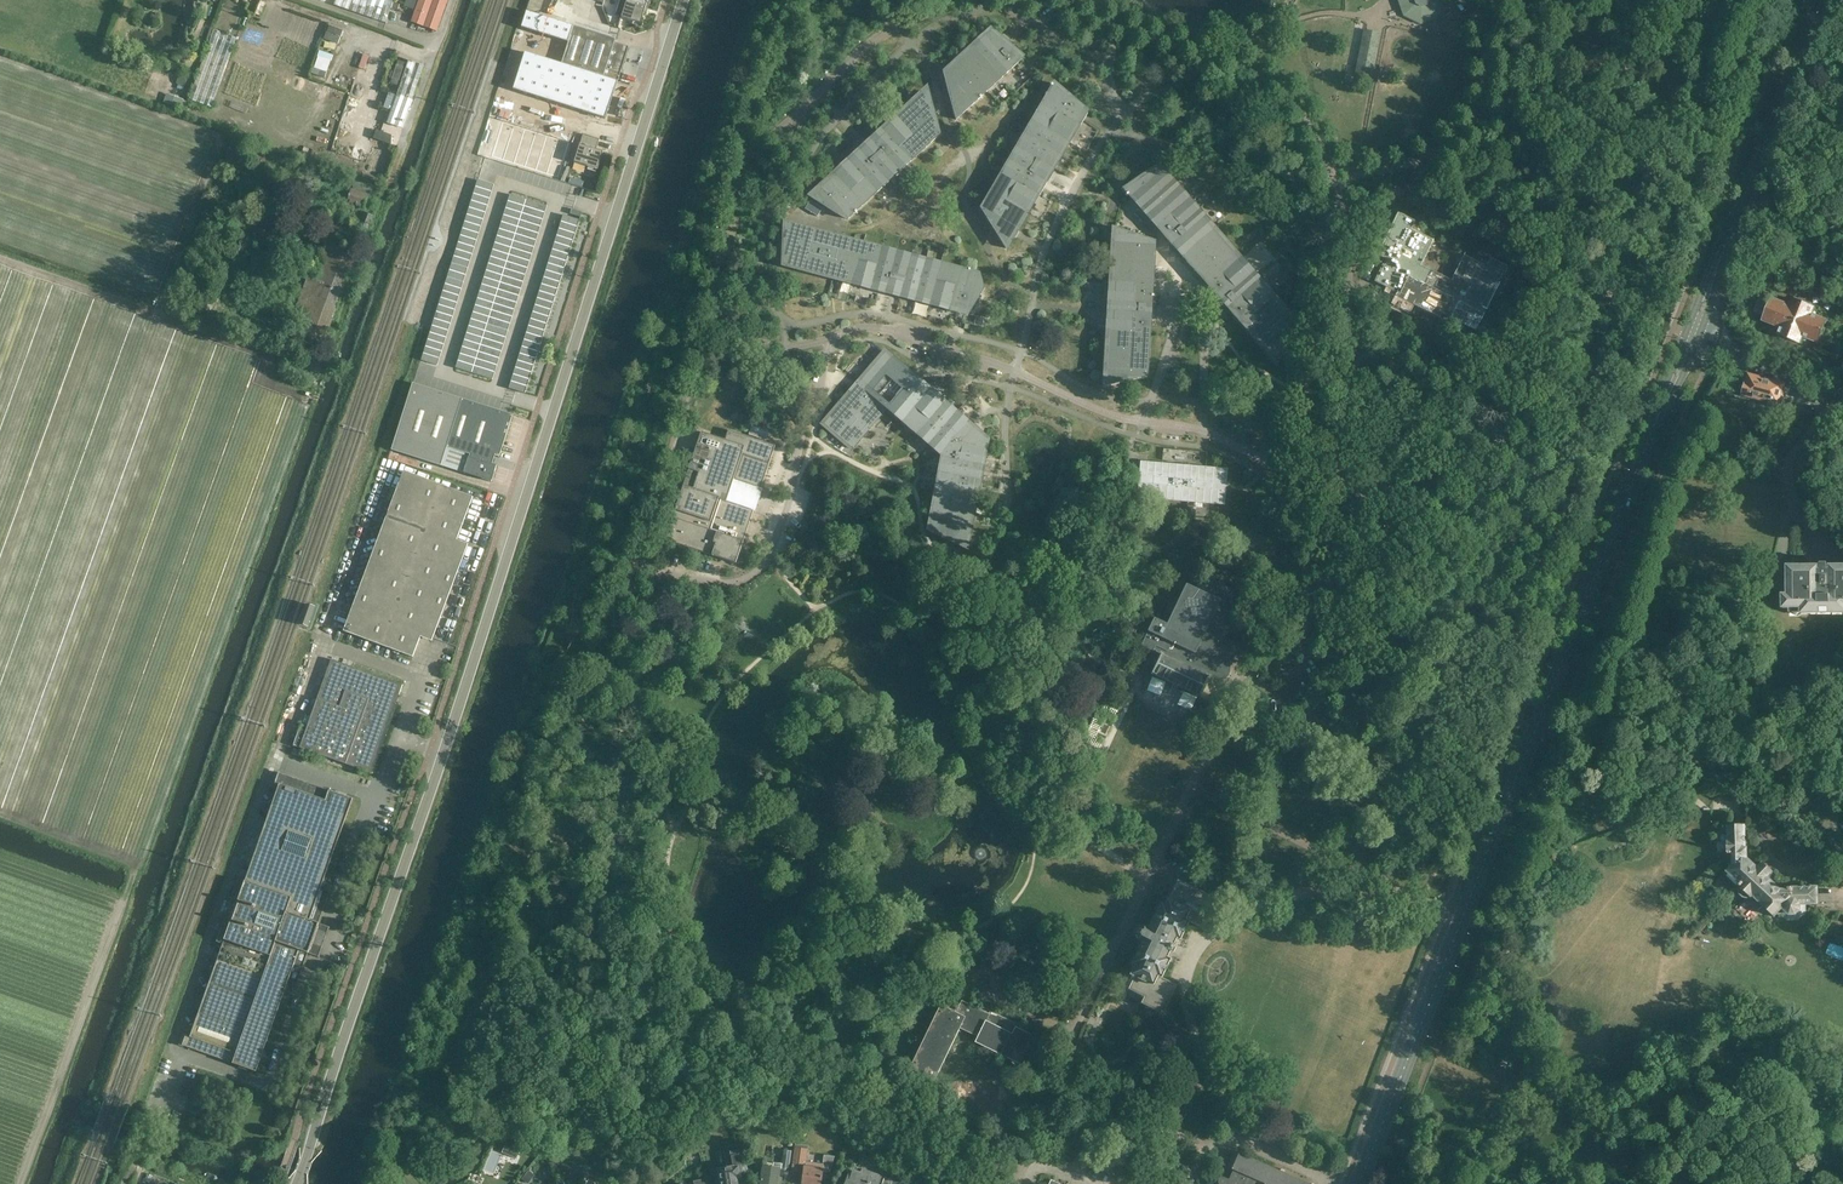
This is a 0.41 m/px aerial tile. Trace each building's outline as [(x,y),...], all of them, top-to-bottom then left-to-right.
[(394,0),(336,0),(334,5),(386,23),(394,0)] [(404,7),(415,11),(410,22),(437,31),(447,0),(406,0),(404,7)] [(621,18),(640,24),(647,4),(635,0),(627,0),(621,17),(621,18)] [(1402,16),(1420,25),(1438,19),(1447,1),(1446,0),(1396,0),(1402,16)] [(526,12),(521,29),(568,43),(574,26),(526,12)] [(339,43),(343,28),(328,24),(324,38),(339,43)] [(568,43),(561,63),(618,81),(628,47),(614,43),(615,39),(574,26),(568,43)] [(213,105),(236,37),(214,29),(191,98),(213,105)] [(991,30),(943,74),(948,79),(945,81),(956,120),(1023,58),(991,30)] [(1363,30),(1354,76),(1371,80),(1380,33),(1363,30)] [(326,77),(333,54),(320,50),(312,73),(326,77)] [(525,52),(513,90),(605,119),(618,81),(561,63),(561,64),(525,52)] [(363,53),(360,67),(367,68),(369,54),(363,53)] [(397,95),(389,92),(383,108),(391,111),(387,123),(403,128),(424,66),(409,60),(397,95)] [(397,60),(391,83),(400,85),(406,63),(397,60)] [(1082,108),(1053,83),(980,208),(986,212),(985,214),(984,214),(1006,249),(1038,194),(1033,192),(1040,180),(1045,182),(1079,125),(1074,122),(1082,108)] [(185,99),(163,90),(159,100),(182,109),(185,99)] [(929,93),(915,106),(912,103),(881,131),(885,134),(875,144),(871,140),(860,151),(863,155),(852,164),(849,161),(809,197),(840,217),(841,216),(842,214),(848,220),(940,134),(936,129),(939,127),(929,93)] [(394,137),(380,132),(377,139),(391,144),(394,137)] [(592,137),(585,135),(582,134),(574,163),(598,170),(603,152),(596,150),(599,139),(592,137)] [(561,179),(565,165),(551,160),(547,175),(561,179)] [(1159,166),(1124,190),(1164,236),(1178,252),(1186,262),(1200,278),(1217,297),(1215,299),(1228,313),(1230,312),(1234,316),(1276,364),(1300,328),(1299,327),(1299,328),(1297,325),(1298,325),(1271,295),(1268,298),(1255,284),(1259,280),(1253,273),(1249,277),(1237,262),(1240,259),(1159,166)] [(378,187),(353,178),(334,171),(331,178),(339,181),(350,185),(350,186),(353,188),(352,190),(352,189),(345,208),(353,211),(355,206),(363,209),(368,195),(366,194),(367,192),(375,195),(378,187)] [(492,185),(475,179),(473,186),(489,192),(492,185)] [(489,192),(473,186),(470,193),(487,198),(489,192)] [(487,198),(470,193),(468,200),(485,205),(487,198)] [(525,200),(509,194),(507,201),(523,206),(525,200)] [(485,205),(468,200),(466,207),(483,212),(485,205)] [(547,206),(525,200),(523,206),(544,213),(547,206)] [(523,206),(507,201),(504,208),(521,213),(523,206)] [(544,213),(523,206),(521,213),(542,220),(544,213)] [(483,212),(466,207),(464,213),(480,219),(483,212)] [(521,213),(504,208),(502,214),(519,220),(521,213)] [(583,215),(573,211),(571,216),(582,220),(583,215)] [(359,226),(368,229),(373,216),(369,215),(365,213),(359,226)] [(480,219),(464,213),(461,220),(478,226),(480,219)] [(542,220),(521,213),(519,220),(540,227),(542,220)] [(1385,259),(1374,282),(1392,291),(1392,290),(1399,294),(1397,298),(1440,319),(1442,315),(1450,318),(1450,319),(1476,332),(1484,314),(1486,309),(1487,309),(1508,266),(1490,258),(1486,266),(1463,255),(1451,280),(1421,266),(1434,241),(1416,232),(1415,235),(1410,232),(1415,221),(1398,213),(1377,255),(1385,259)] [(519,220),(502,214),(500,221),(516,226),(519,220)] [(581,221),(564,216),(562,223),(579,228),(581,221)] [(478,226),(461,220),(459,227),(476,232),(478,226)] [(540,227),(519,220),(516,226),(538,233),(540,227)] [(516,226),(500,221),(498,228),(514,233),(516,226)] [(978,273),(783,221),(782,265),(872,288),(873,284),(887,288),(886,292),(949,309),(951,305),(971,310),(988,289),(978,273)] [(579,228),(562,223),(560,230),(577,235),(579,228)] [(538,233),(516,226),(514,233),(535,240),(538,233)] [(476,232),(459,227),(457,233),(474,239),(476,232)] [(514,233),(498,228),(496,235),(512,240),(514,233)] [(1113,330),(1108,330),(1108,331),(1104,386),(1148,377),(1147,376),(1147,373),(1148,373),(1151,319),(1153,319),(1155,300),(1152,299),(1155,245),(1155,242),(1156,241),(1114,228),(1110,283),(1111,283),(1111,284),(1115,284),(1114,302),(1109,302),(1109,311),(1114,311),(1113,330)] [(577,235),(560,230),(558,236),(574,242),(577,235)] [(474,239),(457,233),(455,240),(471,246),(474,239)] [(535,240),(514,233),(512,240),(533,247),(535,240)] [(512,240),(496,235),(493,241),(510,247),(512,240)] [(574,242),(558,236),(555,243),(572,248),(574,242)] [(471,246),(455,240),(452,247),(469,253),(471,246)] [(533,247),(512,240),(510,247),(531,253),(533,247)] [(510,247),(493,241),(491,248),(507,253),(510,247)] [(294,339),(320,348),(356,252),(328,243),(315,279),(307,277),(296,308),(303,311),(294,339)] [(572,248),(555,243),(553,250),(570,255),(572,248)] [(467,259),(469,253),(452,247),(450,254),(467,259)] [(531,253),(510,247),(507,253),(529,260),(531,253)] [(507,253),(491,248),(489,255),(505,260),(507,253)] [(570,255),(553,250),(551,256),(568,262),(570,255)] [(529,260),(507,253),(505,260),(526,267),(529,260)] [(467,259),(450,254),(448,260),(465,266),(467,259)] [(505,260),(489,255),(487,262),(503,267),(505,260)] [(568,262),(551,256),(549,263),(565,268),(568,262)] [(465,266),(448,260),(446,267),(463,272),(465,266)] [(526,267),(505,260),(503,267),(524,274),(526,267)] [(503,267),(487,262),(484,269),(501,274),(503,267)] [(565,268),(549,263),(546,270),(563,275),(565,268)] [(463,272),(446,267),(443,274),(460,279),(463,272)] [(524,274),(503,267),(501,274),(522,281),(524,274)] [(501,274),(484,269),(482,275),(498,280),(501,274)] [(563,275),(546,270),(544,277),(561,282),(563,275)] [(460,279),(443,274),(441,281),(458,286),(460,279)] [(522,281),(501,274),(498,280),(520,287),(522,281)] [(498,280),(482,275),(480,282),(496,287),(498,280)] [(561,282),(544,277),(542,283),(559,289),(561,282)] [(520,287),(498,280),(496,287),(517,294),(520,287)] [(458,286),(441,281),(439,287),(456,293),(458,286)] [(496,287),(480,282),(478,289),(494,294),(496,287)] [(559,289),(542,283),(540,290),(556,295),(559,289)] [(456,293),(439,287),(437,294),(454,299),(456,293)] [(517,294),(496,287),(494,294),(515,301),(517,294)] [(494,294),(478,289),(475,295),(492,301),(494,294)] [(556,295),(540,290),(537,297),(554,302),(556,295)] [(454,299),(437,294),(434,301),(451,306),(454,299)] [(515,301),(494,294),(492,301),(513,308),(515,301)] [(492,301),(475,295),(473,302),(489,307),(492,301)] [(554,302),(537,297),(535,304),(552,309),(554,302)] [(1772,299),(1765,317),(1764,320),(1781,327),(1779,334),(1800,342),(1803,336),(1818,342),(1826,321),(1811,315),(1814,308),(1792,300),(1790,306),(1772,299)] [(451,306),(434,301),(432,308),(449,313),(451,306)] [(513,308),(492,301),(489,307),(511,314),(513,308)] [(489,307),(473,302),(471,309),(487,314),(489,307)] [(552,309),(535,304),(533,310),(550,316),(552,309)] [(511,314),(489,307),(487,314),(508,321),(511,314)] [(449,313),(432,308),(430,314),(447,320),(449,313)] [(487,314),(471,309),(469,316),(485,321),(487,314)] [(550,316),(533,310),(531,317),(547,322),(550,316)] [(447,320),(430,314),(428,321),(444,327),(447,320)] [(508,321),(487,314),(485,321),(506,328),(508,321)] [(485,321),(469,316),(466,322),(483,328),(485,321)] [(547,322),(531,317),(528,324),(545,329),(547,322)] [(444,327),(428,321),(425,328),(442,333),(444,327)] [(506,328),(485,321),(483,328),(504,334),(506,328)] [(483,328),(466,322),(464,329),(480,334),(483,328)] [(545,329),(528,324),(526,331),(543,336),(545,329)] [(442,333),(425,328),(423,335),(440,340),(442,333)] [(504,334),(483,328),(480,334),(502,341),(504,334)] [(480,334),(464,329),(462,336),(478,341),(480,334)] [(543,336),(526,331),(524,338),(541,343),(543,336)] [(502,341),(480,334),(478,341),(499,348),(502,341)] [(440,340),(423,335),(421,341),(438,347),(440,340)] [(478,341),(462,336),(460,343),(476,348),(478,341)] [(541,343),(524,338),(521,344),(538,349),(541,343)] [(438,347),(421,341),(419,348),(435,353),(438,347)] [(499,348),(478,341),(476,348),(497,355),(499,348)] [(476,348),(460,343),(457,350),(474,355),(476,348)] [(538,349),(521,344),(519,351),(536,356),(538,349)] [(435,353),(419,348),(417,355),(433,360),(435,353)] [(497,355),(476,348),(474,355),(495,362),(497,355)] [(474,355),(457,350),(455,356),(471,362),(474,355)] [(536,356),(519,351),(517,358),(534,363),(536,356)] [(849,393),(823,424),(852,449),(887,409),(941,456),(927,531),(967,550),(977,494),(972,493),(975,480),(979,481),(987,440),(929,389),(926,393),(912,381),(915,377),(885,351),(858,383),(862,386),(853,396),(849,393)] [(495,362),(474,355),(471,362),(493,368),(495,362)] [(471,362),(455,356),(453,363),(469,368),(471,362)] [(534,363),(517,358),(515,364),(532,370),(534,363)] [(493,368),(471,362),(469,368),(490,375),(493,368)] [(532,370),(515,364),(512,371),(529,376),(532,370)] [(529,376),(512,371),(510,378),(527,383),(529,376)] [(1743,395),(1779,404),(1784,383),(1749,374),(1743,395)] [(527,383),(510,378),(508,384),(525,390),(527,383)] [(413,384),(402,417),(502,449),(513,415),(485,406),(485,407),(413,384)] [(502,449),(402,417),(392,450),(441,466),(447,447),(470,455),(470,457),(469,457),(464,473),(492,482),(497,466),(491,464),(494,455),(500,457),(502,449)] [(763,434),(764,429),(752,425),(750,430),(763,434)] [(736,563),(775,446),(742,435),(728,430),(726,436),(725,440),(701,432),(665,540),(736,563)] [(1204,467),(1140,461),(1137,498),(1224,505),(1226,481),(1227,469),(1204,467)] [(473,497),(404,471),(344,631),(413,657),(421,635),(433,639),(467,547),(456,543),(473,497)] [(1784,596),(1784,607),(1789,607),(1789,613),(1842,612),(1842,566),(1828,567),(1828,563),(1821,563),(1821,567),(1789,567),(1789,596),(1784,596)] [(1159,655),(1150,674),(1200,697),(1209,677),(1213,679),(1212,680),(1214,681),(1216,681),(1217,682),(1218,682),(1221,681),(1223,680),(1224,679),(1225,679),(1226,678),(1227,677),(1228,676),(1229,674),(1229,673),(1229,671),(1230,670),(1230,669),(1229,668),(1240,645),(1225,638),(1245,595),(1193,570),(1186,585),(1184,589),(1167,625),(1154,618),(1148,632),(1141,646),(1159,655)] [(300,625),(308,627),(309,628),(315,607),(307,604),(300,625)] [(1133,639),(1138,627),(1132,624),(1126,636),(1133,639)] [(1133,642),(1125,638),(1119,652),(1127,656),(1133,642)] [(301,725),(293,746),(371,774),(403,685),(331,660),(314,708),(307,728),(301,725)] [(333,856),(353,800),(283,775),(254,855),(248,873),(242,871),(232,899),(225,897),(219,916),(225,919),(217,942),(223,944),(191,1037),(186,1036),(187,1034),(183,1033),(179,1045),(257,1072),(288,982),(299,986),(327,900),(330,892),(321,889),(333,856)] [(1746,848),(1745,824),(1728,825),(1728,839),(1727,839),(1727,853),(1734,853),(1734,861),(1734,863),(1740,863),(1741,861),(1741,859),(1743,859),(1743,858),(1747,858),(1747,848),(1746,848)] [(1758,868),(1747,858),(1743,858),(1743,859),(1741,859),(1741,861),(1740,863),(1734,863),(1734,861),(1731,861),(1730,862),(1730,864),(1730,870),(1728,871),(1741,883),(1739,885),(1740,886),(1741,886),(1758,868)] [(1772,871),(1763,862),(1758,868),(1741,886),(1740,886),(1738,887),(1738,893),(1743,897),(1748,898),(1750,896),(1751,896),(1753,894),(1763,904),(1762,905),(1774,916),(1776,914),(1782,914),(1786,910),(1790,914),(1795,913),(1800,909),(1800,903),(1817,903),(1817,886),(1788,887),(1788,890),(1780,890),(1767,877),(1772,871)] [(1127,990),(1129,990),(1128,992),(1127,993),(1127,994),(1128,995),(1128,996),(1129,997),(1136,1001),(1137,1001),(1138,1001),(1139,1001),(1140,1000),(1141,999),(1142,997),(1143,998),(1140,1004),(1162,1014),(1176,986),(1162,979),(1171,959),(1167,958),(1169,954),(1175,943),(1176,939),(1180,941),(1189,922),(1204,929),(1218,900),(1178,881),(1169,900),(1168,899),(1164,905),(1161,904),(1148,929),(1144,927),(1139,929),(1136,935),(1138,940),(1143,942),(1131,965),(1135,966),(1130,975),(1134,977),(1127,990)] [(941,1006),(909,1072),(923,1078),(925,1075),(935,1079),(940,1070),(960,1028),(978,1037),(975,1043),(1022,1066),(1036,1037),(1022,1031),(1023,1028),(990,1012),(989,1014),(962,1001),(959,1007),(957,1007),(955,1010),(957,1011),(956,1013),(954,1013),(954,1014),(951,1012),(951,1011),(941,1006)] [(808,1150),(807,1149),(808,1146),(795,1144),(793,1159),(791,1173),(803,1175),(802,1183),(820,1183),(822,1171),(831,1172),(835,1156),(825,1154),(824,1164),(806,1161),(808,1150)] [(713,1170),(715,1183),(737,1183),(736,1178),(749,1176),(745,1147),(724,1150),(726,1168),(718,1169),(718,1170),(713,1170)] [(784,1157),(782,1169),(788,1170),(790,1158),(791,1151),(785,1150),(784,1157)] [(1285,1173),(1285,1172),(1285,1171),(1284,1170),(1283,1169),(1281,1170),(1280,1170),(1279,1171),(1239,1153),(1231,1170),(1233,1170),(1228,1180),(1224,1178),(1222,1178),(1220,1178),(1219,1179),(1218,1181),(1218,1183),(1308,1183),(1285,1173)] [(779,1168),(763,1166),(760,1183),(777,1183),(779,1168)] [(845,1183),(879,1183),(881,1176),(862,1169),(861,1174),(850,1170),(845,1183)] [(885,1178),(882,1183),(890,1183),(892,1180),(894,1174),(888,1171),(886,1178),(885,1178)]
